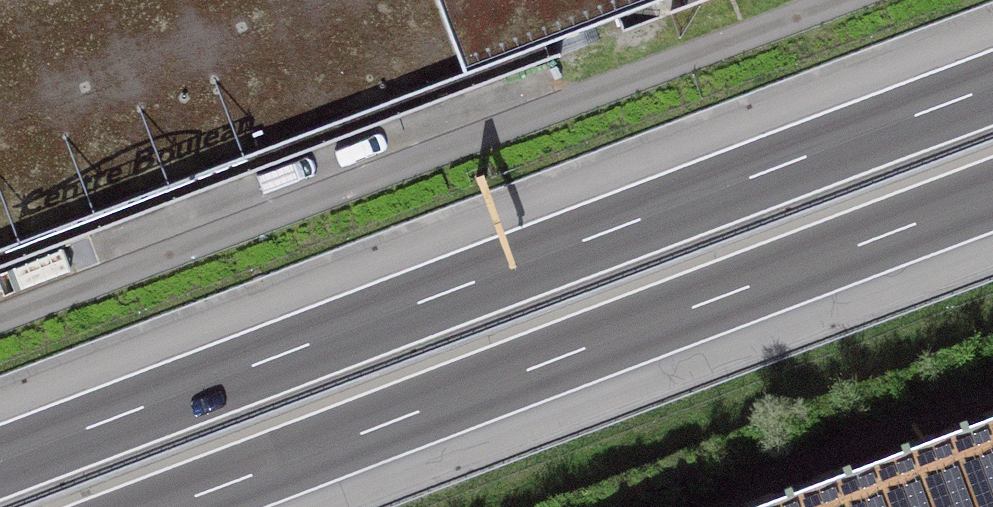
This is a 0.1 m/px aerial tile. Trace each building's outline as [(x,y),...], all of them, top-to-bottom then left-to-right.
[(700,0),(0,0),(0,259),(700,0)] [(756,506),(992,506),(992,417),(756,506)]
